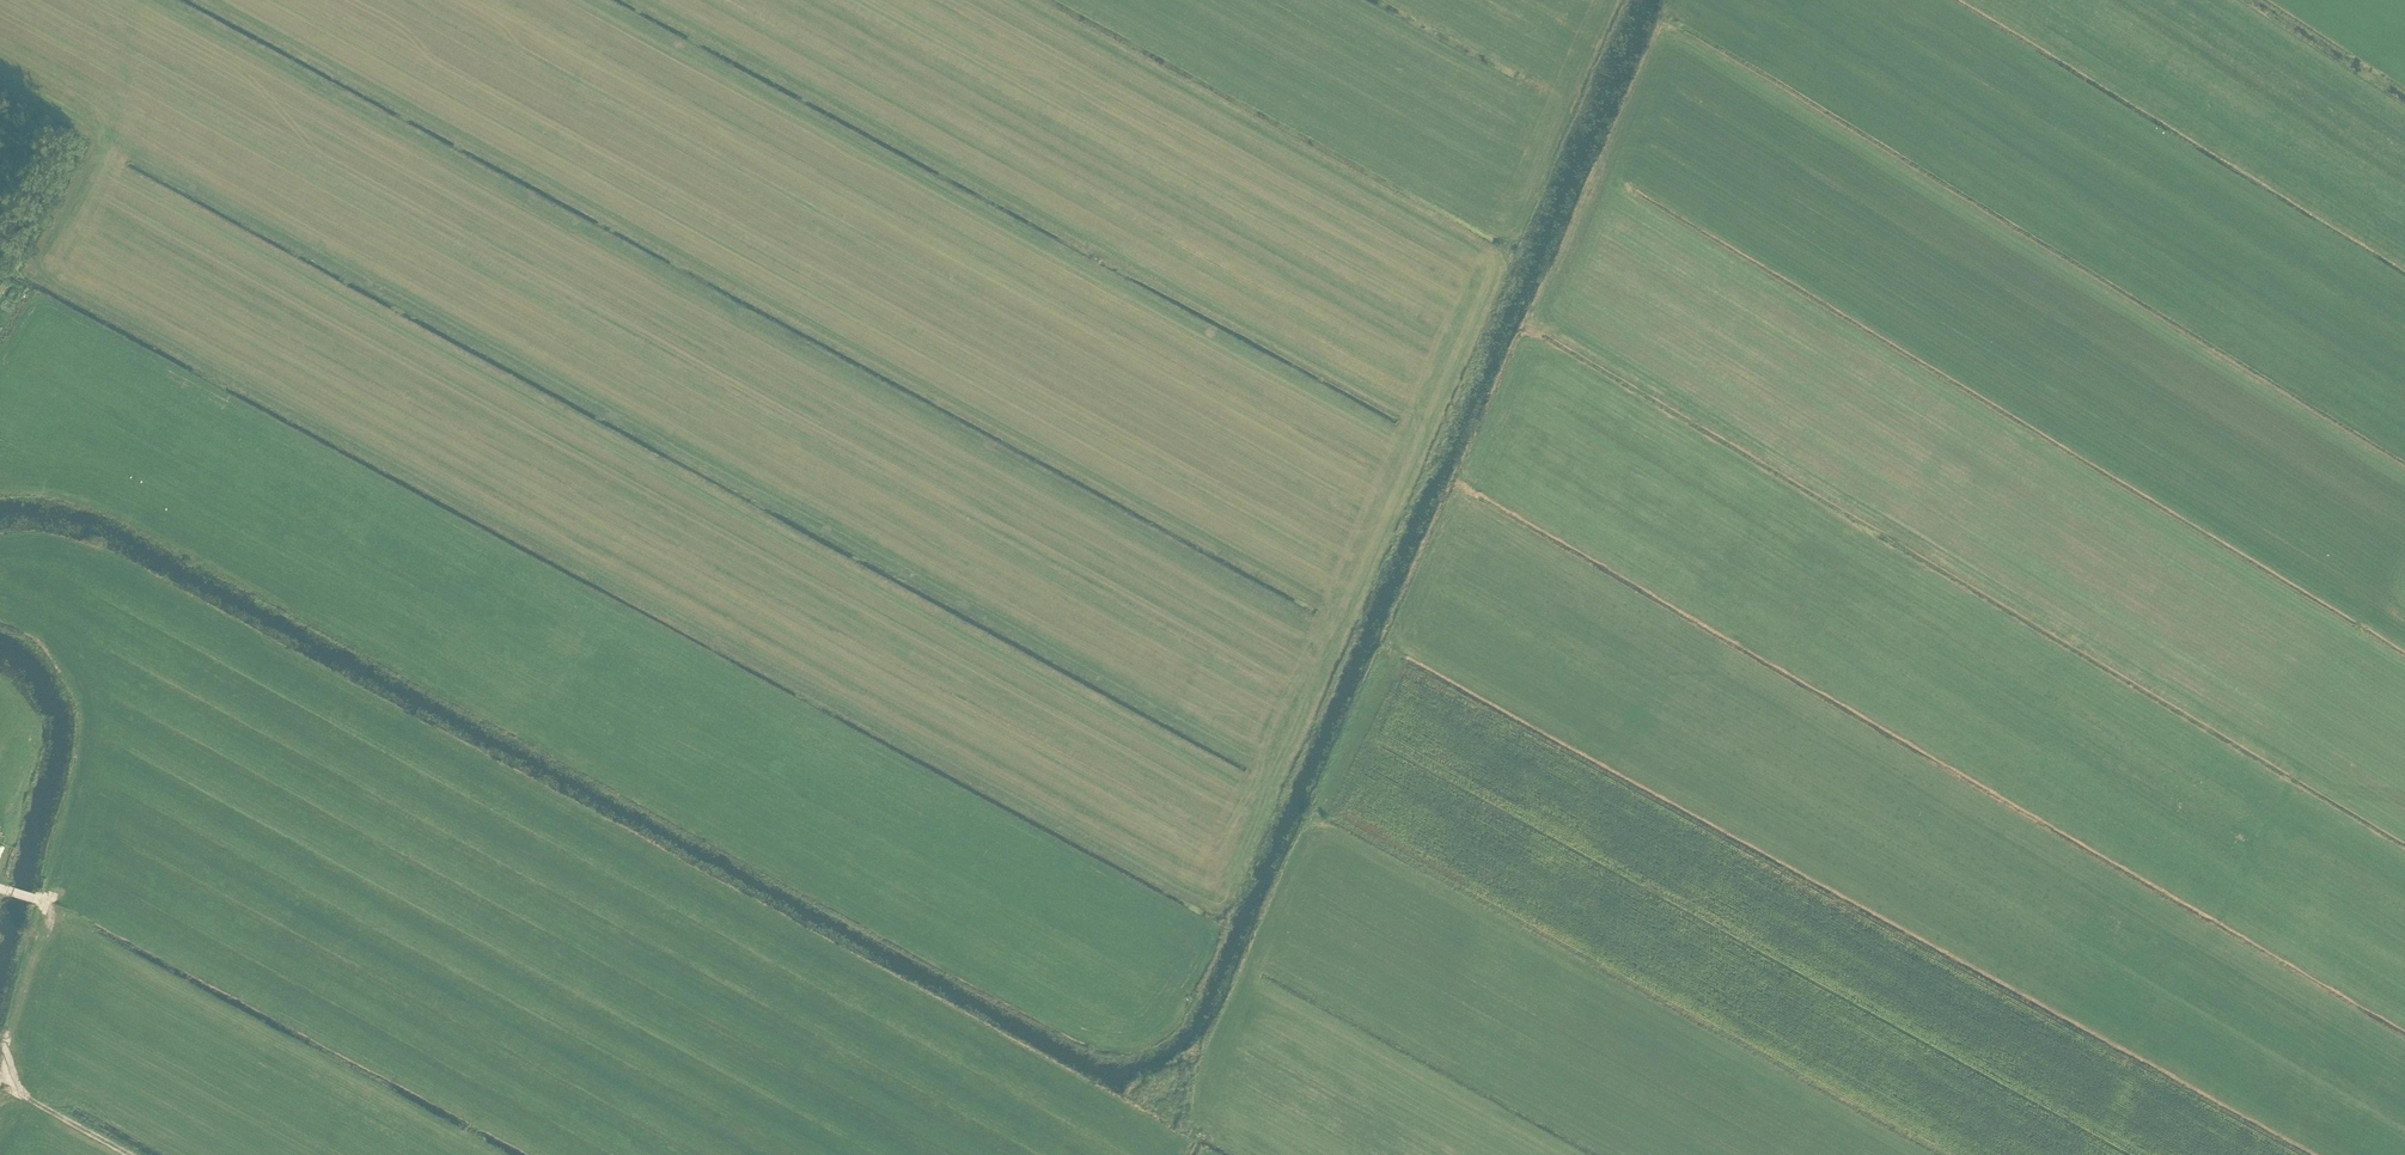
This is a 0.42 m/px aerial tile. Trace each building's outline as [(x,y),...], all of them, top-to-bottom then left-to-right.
[(38,734),(38,726),(25,726),(25,735),(38,734)] [(35,922),(47,926),(51,911),(39,908),(35,922)]
